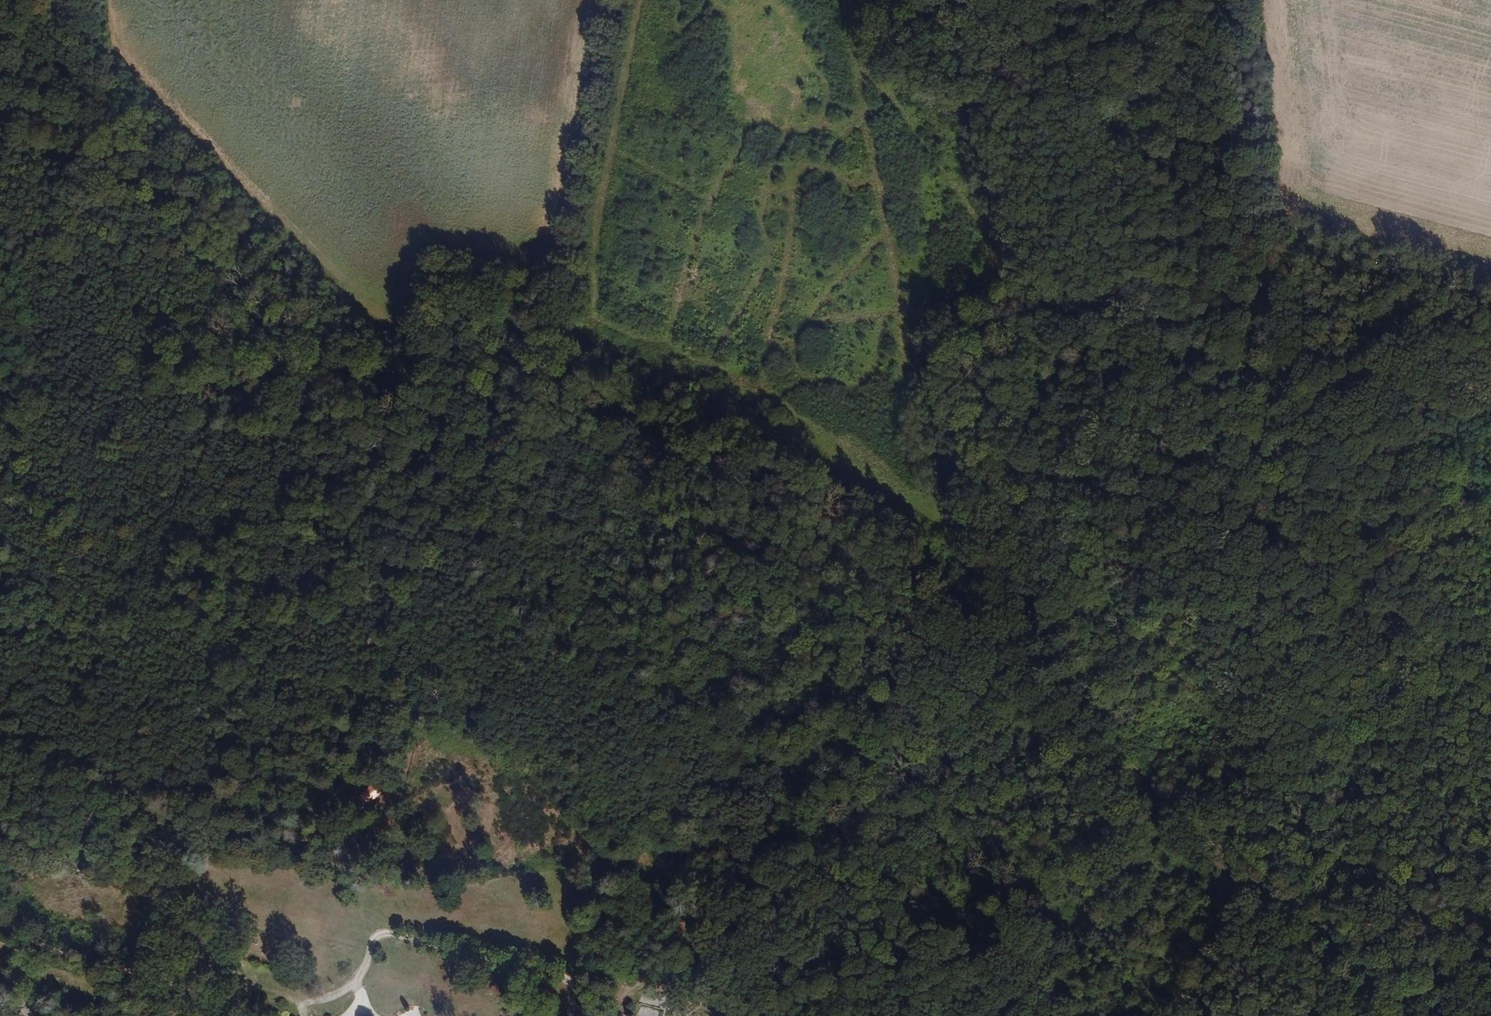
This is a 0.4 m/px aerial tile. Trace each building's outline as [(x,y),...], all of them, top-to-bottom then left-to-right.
[(359,797),(367,804),(377,794),(369,787),(359,797)]
